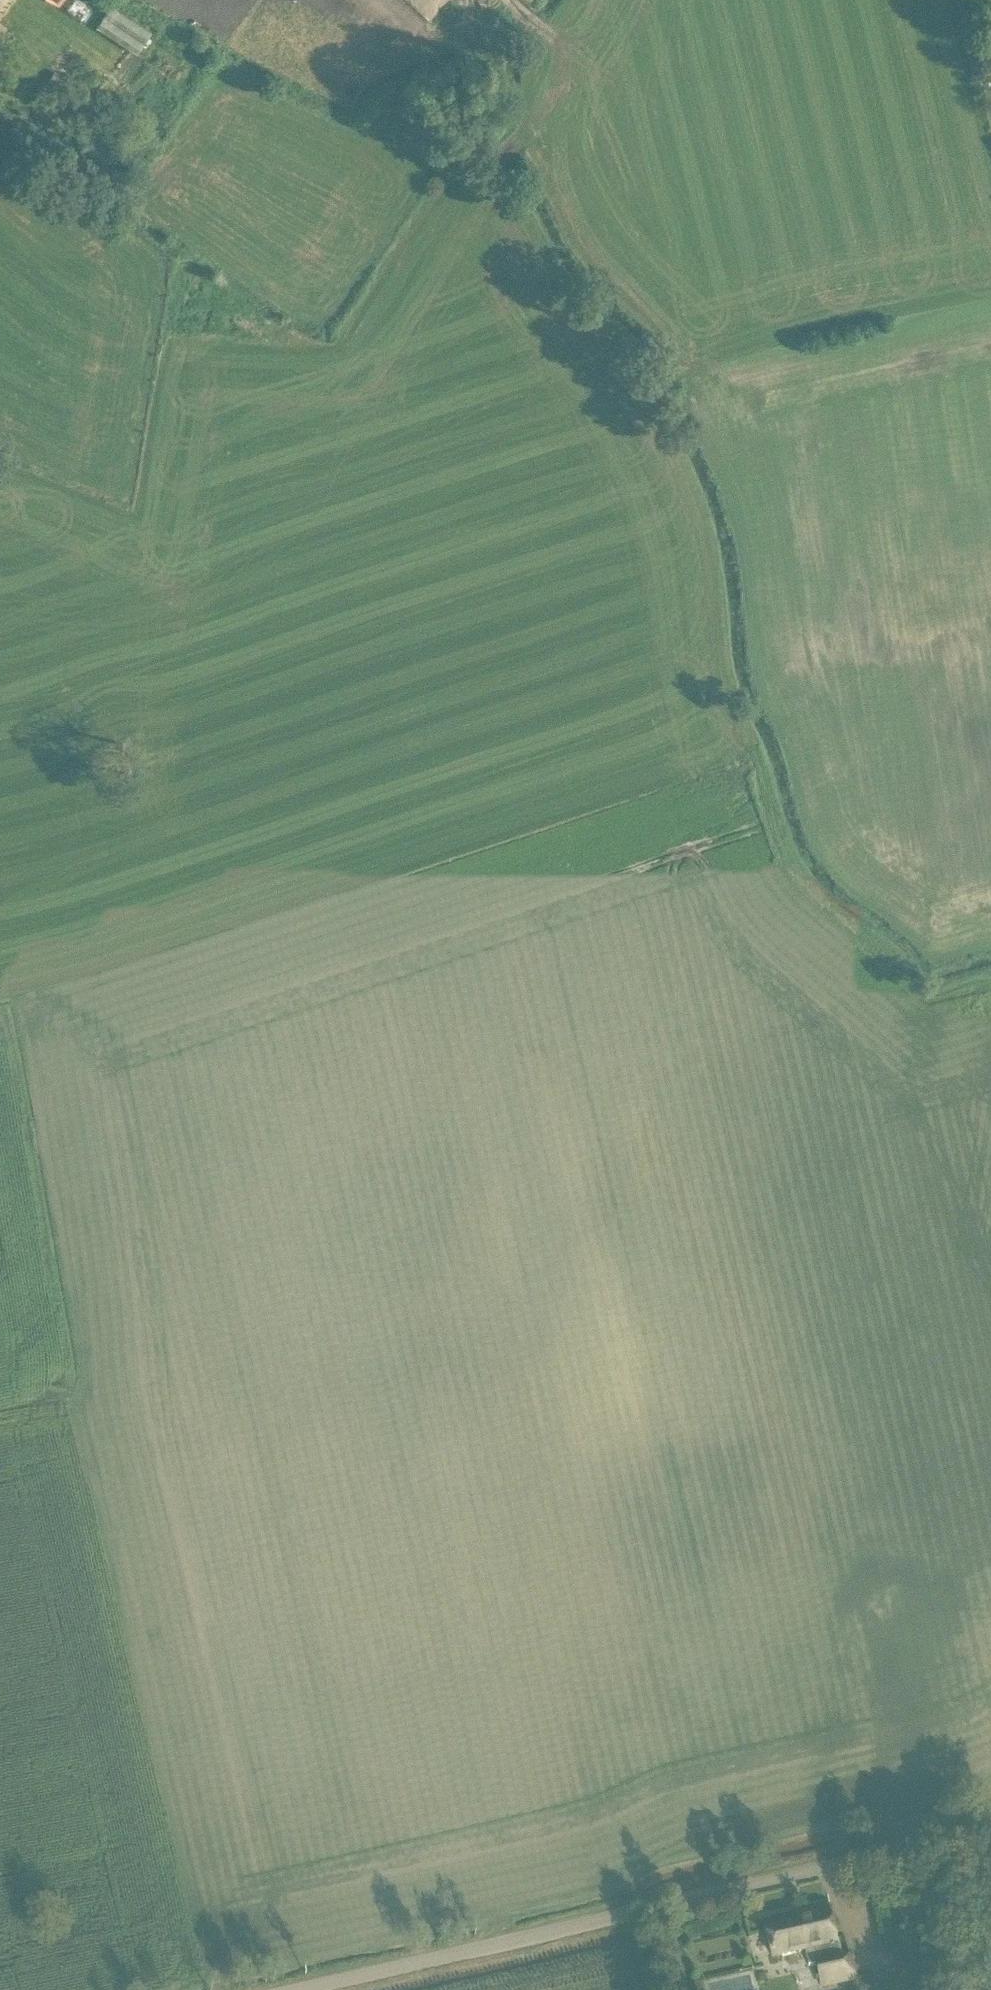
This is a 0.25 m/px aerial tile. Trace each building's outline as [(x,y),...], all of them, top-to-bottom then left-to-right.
[(67,10),(84,21),(92,8),(79,0),(74,0),(67,10)] [(111,3),(96,25),(137,52),(152,30),(111,3)] [(55,69),(48,80),(61,88),(68,78),(55,69)] [(765,1932),(771,1958),(805,1950),(808,1966),(814,1964),(819,1989),(854,1980),(848,1957),(841,1959),(837,1943),(834,1943),(829,1919),(814,1923),(813,1921),(765,1932)]
